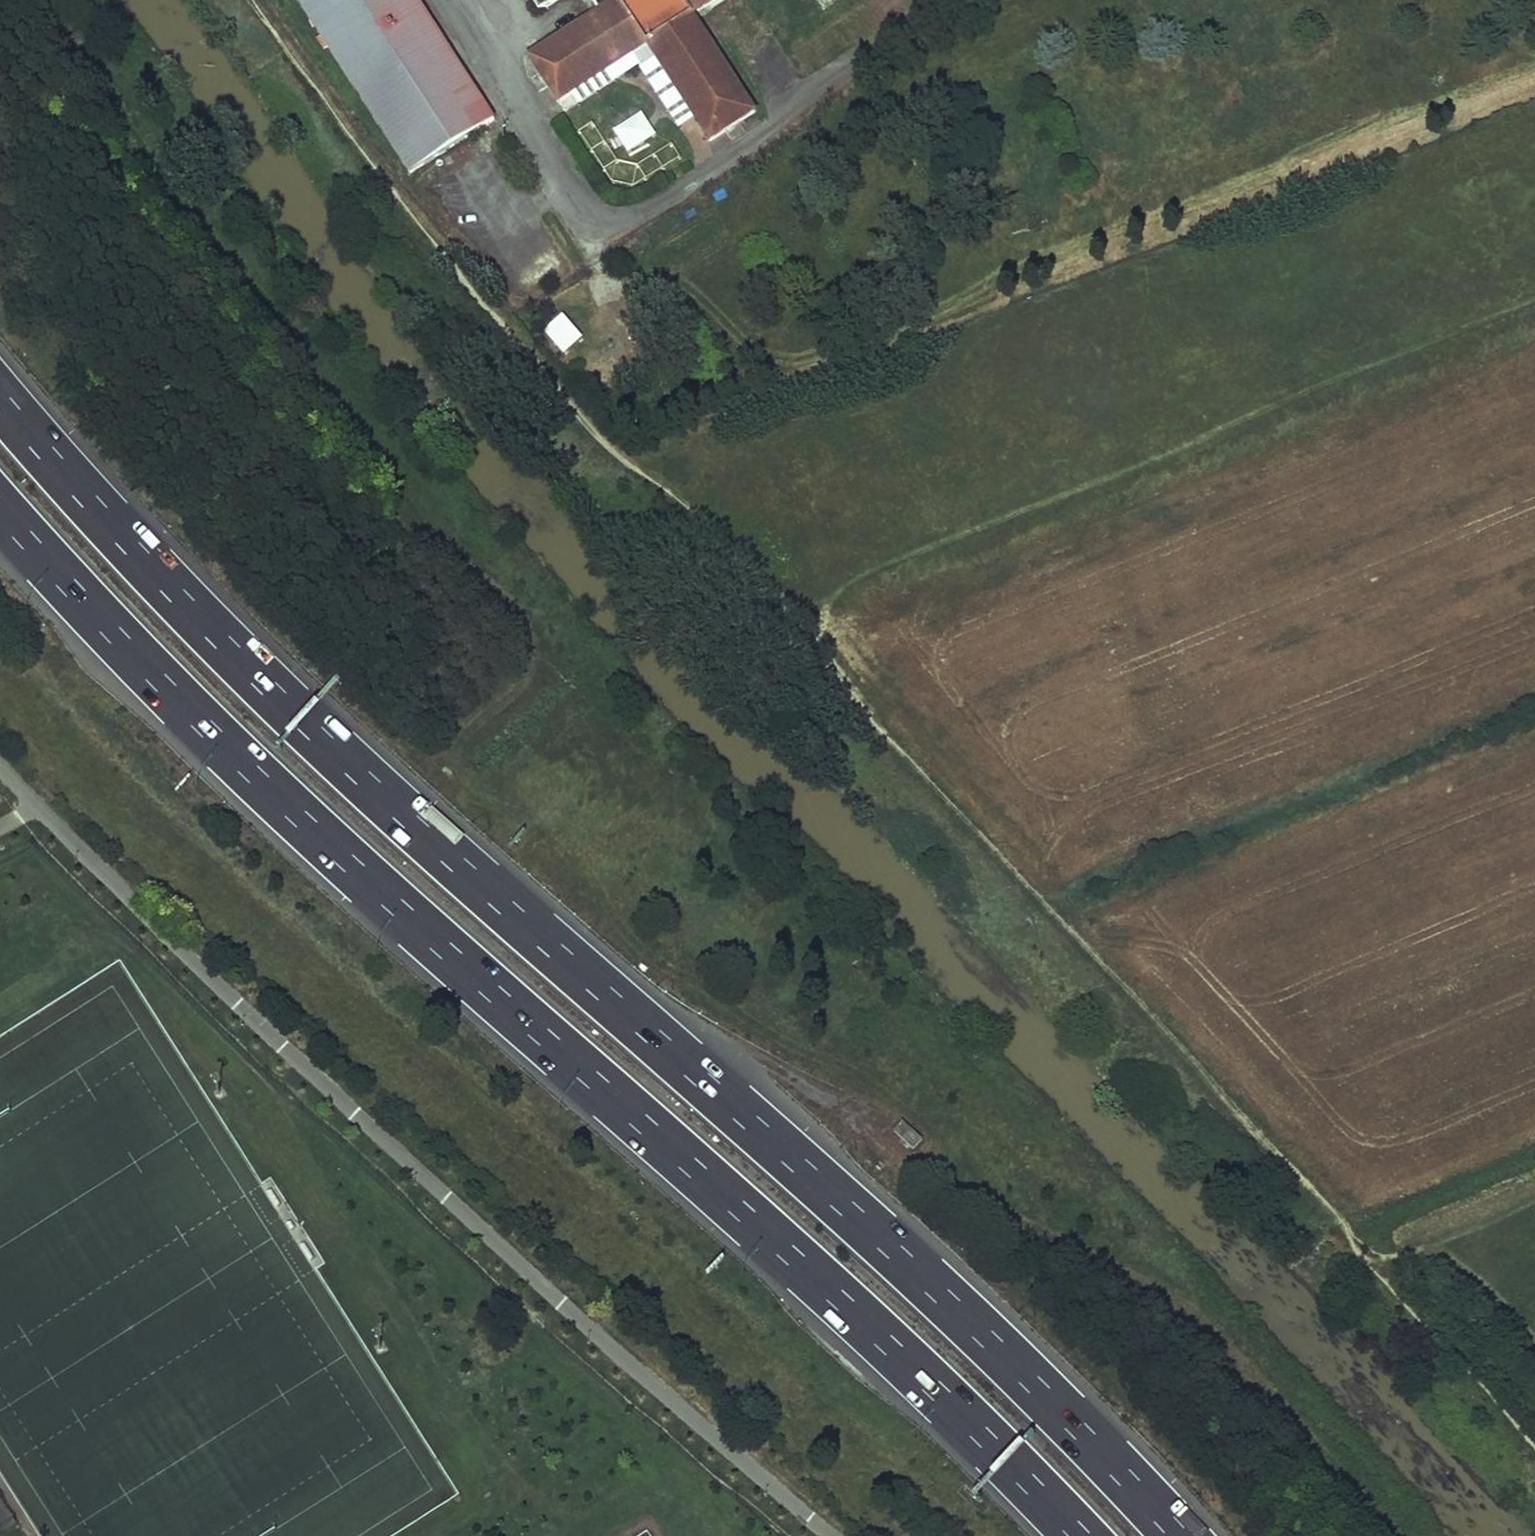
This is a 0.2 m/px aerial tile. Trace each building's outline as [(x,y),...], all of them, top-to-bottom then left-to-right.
[(413,173),(433,160),(496,120),(419,0),(301,0),(413,173)] [(709,141),(756,112),(697,19),(694,14),(716,0),(592,0),(600,12),(531,57),(559,101),(647,44),(649,46),(656,57),(709,141)] [(541,11),(558,0),(534,0),(541,11)] [(825,11),(841,0),(817,0),(825,11)] [(640,67),(656,57),(649,46),(634,56),(640,67)] [(543,330),(564,355),(585,337),(564,313),(543,330)] [(919,1139),(900,1122),(892,1131),(911,1148),(919,1139)]
